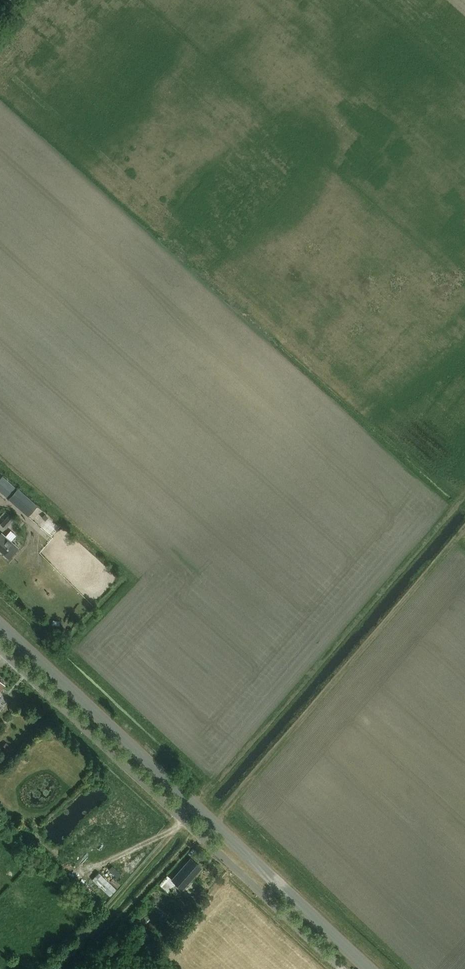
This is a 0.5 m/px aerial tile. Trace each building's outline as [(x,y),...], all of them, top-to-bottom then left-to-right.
[(3,475),(0,477),(0,481),(1,482),(0,483),(0,491),(6,496),(15,486),(3,475)] [(37,505),(18,488),(8,498),(28,516),(37,505)] [(9,515),(5,511),(0,516),(0,523),(1,524),(9,515)] [(6,529),(14,520),(9,515),(1,524),(0,524),(6,529)] [(18,548),(1,533),(0,534),(0,551),(9,559),(18,548)] [(167,875),(159,884),(168,892),(176,883),(182,889),(195,874),(194,873),(198,869),(196,867),(198,865),(191,859),(185,865),(184,864),(171,879),(167,875)]
